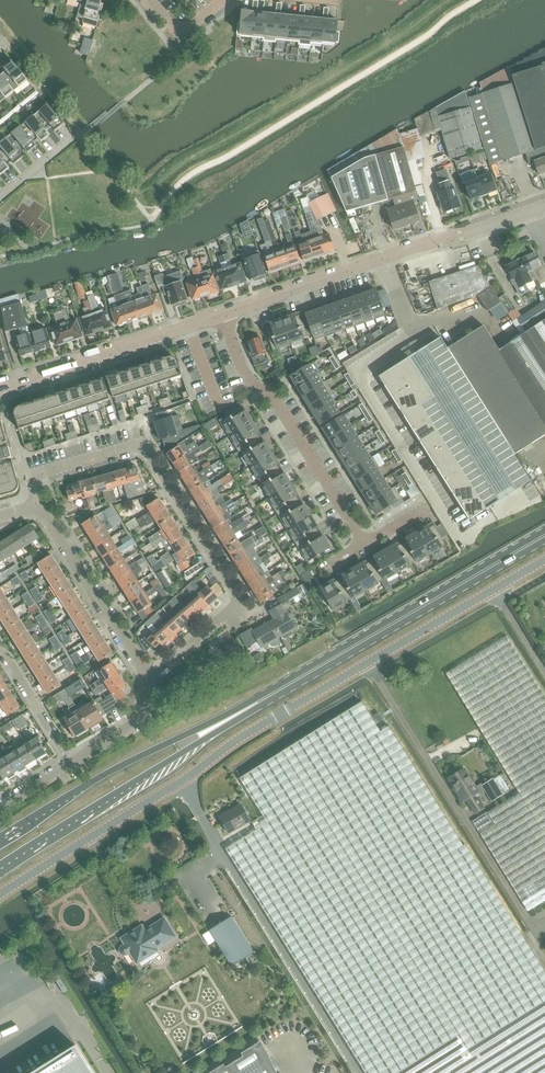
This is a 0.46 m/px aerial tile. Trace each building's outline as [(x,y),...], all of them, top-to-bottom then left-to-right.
[(82,2),(81,2),(78,11),(85,13),(83,22),(97,27),(104,4),(101,3),(102,0),(82,0),(82,2)] [(253,6),(252,12),(255,12),(252,38),(264,39),(267,14),(257,13),(258,7),(253,6)] [(276,9),(276,15),(278,15),(276,40),(288,41),(290,16),(281,15),(281,9),(276,9)] [(238,22),(237,35),(240,35),(240,36),(252,38),(255,12),(252,12),(242,11),(241,23),(238,22)] [(300,11),(299,17),(302,17),(299,45),(311,46),(314,18),(304,17),(305,12),(300,11)] [(264,39),(264,41),(276,43),(276,40),(278,15),(276,15),(267,14),(264,39)] [(323,14),(323,19),(325,20),(323,45),(335,46),(335,45),(339,45),(340,32),(337,32),(338,21),(328,20),(328,14),(323,14)] [(290,16),(288,41),(299,42),(299,45),(302,17),(299,17),(290,16)] [(314,18),(311,46),(312,44),(323,45),(325,20),(323,19),(314,18)] [(236,40),(236,49),(237,49),(237,48),(243,49),(244,49),(242,41),(236,40)] [(510,69),(540,162),(544,160),(544,71),(539,54),(531,56),(532,58),(524,60),(525,62),(517,65),(517,67),(510,69)] [(6,70),(1,74),(1,75),(5,80),(14,91),(28,79),(12,60),(3,67),(6,70)] [(484,94),(469,98),(490,166),(526,154),(530,165),(535,164),(540,162),(510,69),(509,67),(480,83),(484,94)] [(1,102),(14,91),(5,80),(1,75),(1,74),(0,73),(0,101),(1,102)] [(37,90),(29,97),(33,98),(40,93),(37,90)] [(416,120),(415,120),(419,135),(420,135),(442,128),(451,159),(483,150),(468,99),(466,92),(416,120)] [(48,104),(34,115),(43,126),(48,132),(48,131),(53,127),(56,131),(64,123),(48,104)] [(34,115),(21,126),(30,138),(34,143),(35,142),(39,138),(42,142),(51,135),(48,131),(48,132),(43,126),(34,115)] [(21,126),(7,138),(16,149),(21,154),(26,150),(29,153),(37,146),(35,142),(34,143),(30,138),(21,126)] [(390,134),(373,145),(376,155),(375,155),(384,185),(388,201),(393,199),(396,208),(387,210),(394,230),(402,228),(420,222),(413,203),(419,201),(418,196),(416,187),(415,186),(409,163),(402,139),(399,129),(390,134)] [(0,144),(0,156),(2,158),(7,165),(8,165),(12,161),(15,164),(24,157),(21,154),(16,149),(7,138),(0,144)] [(373,145),(328,171),(345,209),(346,213),(347,213),(355,210),(388,201),(384,185),(375,155),(376,155),(373,145)] [(478,153),(470,156),(471,160),(471,161),(472,164),(480,161),(478,153)] [(1,175),(10,168),(8,165),(7,165),(2,158),(0,156),(0,174),(1,175)] [(456,166),(471,161),(471,160),(470,156),(460,158),(461,160),(455,162),(456,166)] [(535,164),(539,176),(544,174),(544,160),(540,162),(535,164)] [(471,200),(484,196),(478,179),(478,180),(474,170),(459,175),(463,185),(466,184),(471,200)] [(491,175),(478,179),(484,196),(497,192),(491,175)] [(445,212),(460,207),(454,188),(452,189),(450,182),(441,184),(444,192),(439,194),(445,212)] [(422,186),(416,187),(418,196),(419,198),(425,196),(422,186)] [(310,206),(308,207),(325,254),(328,253),(329,255),(333,252),(334,251),(336,250),(330,234),(324,236),(320,225),(322,224),(319,219),(328,214),(320,197),(319,198),(315,191),(307,195),(306,197),(307,199),(310,206)] [(314,240),(309,242),(315,259),(321,257),(320,256),(325,254),(308,207),(310,206),(307,199),(301,201),(314,240)] [(285,231),(291,229),(288,218),(287,219),(286,216),(281,218),(285,231)] [(295,216),(288,218),(291,229),(298,227),(295,216)] [(240,226),(244,239),(253,235),(248,220),(240,226)] [(276,271),(280,270),(268,233),(267,231),(262,233),(265,242),(260,243),(271,274),(276,272),(276,271)] [(273,231),(268,233),(280,270),(284,268),(284,269),(291,267),(285,250),(283,244),(278,246),(273,231)] [(308,261),(315,259),(309,242),(304,243),(300,231),(294,233),(305,262),(308,260),(308,261)] [(288,242),(283,244),(285,250),(291,267),(297,265),(296,264),(301,262),(292,234),(286,236),(288,242)] [(227,243),(220,245),(223,252),(229,250),(227,243)] [(259,251),(242,257),(250,280),(253,279),(254,279),(255,279),(255,282),(266,278),(266,276),(265,275),(267,275),(265,270),(261,259),(259,251)] [(527,257),(538,279),(543,291),(544,290),(544,267),(544,265),(542,266),(535,253),(534,253),(531,252),(528,254),(527,257)] [(229,254),(223,256),(234,286),(238,284),(239,286),(244,284),(245,282),(247,282),(240,264),(233,266),(229,254)] [(229,288),(234,286),(223,256),(219,257),(223,270),(215,272),(221,290),(222,290),(224,291),(229,289),(229,288)] [(199,298),(206,295),(193,260),(192,257),(186,259),(190,270),(192,269),(194,276),(196,275),(198,280),(187,284),(193,300),(195,299),(197,300),(199,298)] [(526,286),(538,279),(527,257),(508,266),(514,278),(514,279),(516,284),(517,284),(522,295),(528,291),(526,286)] [(198,258),(193,260),(206,295),(211,294),(214,294),(216,292),(218,291),(211,270),(203,273),(201,266),(198,258)] [(477,266),(429,282),(438,310),(478,297),(488,312),(491,309),(498,320),(508,314),(498,299),(477,266)] [(187,301),(180,282),(183,281),(179,270),(171,273),(172,278),(163,281),(166,287),(163,287),(166,295),(168,294),(172,306),(178,304),(181,306),(185,304),(185,301),(187,301)] [(138,274),(140,282),(146,280),(144,272),(138,274)] [(109,284),(112,294),(118,292),(116,286),(115,282),(109,284)] [(87,297),(83,284),(75,286),(80,300),(87,297)] [(148,285),(142,287),(150,315),(162,311),(157,295),(152,296),(148,285)] [(60,286),(52,289),(54,296),(62,294),(60,286)] [(139,295),(132,297),(139,318),(150,315),(142,287),(137,289),(139,295)] [(49,289),(37,293),(39,301),(52,297),(49,289)] [(376,290),(366,294),(375,319),(385,316),(376,290)] [(130,291),(119,295),(128,322),(139,318),(132,297),(130,291)] [(31,304),(39,301),(37,293),(29,296),(31,304)] [(366,294),(356,297),(365,323),(375,319),(366,294)] [(87,296),(89,302),(99,331),(103,330),(104,331),(109,329),(110,328),(111,327),(106,310),(98,313),(96,306),(95,306),(91,295),(87,296)] [(117,326),(128,322),(119,295),(114,296),(116,303),(110,305),(117,326)] [(504,295),(498,299),(508,314),(514,310),(514,309),(507,299),(506,297),(504,295)] [(356,297),(346,300),(355,326),(365,323),(356,297)] [(346,300),(336,304),(345,330),(355,326),(346,300)] [(19,329),(21,334),(29,332),(28,327),(20,302),(1,307),(7,333),(19,329)] [(94,333),(99,331),(89,302),(84,303),(86,309),(86,310),(88,316),(80,319),(86,336),(86,335),(88,337),(94,335),(94,333)] [(518,320),(526,332),(544,319),(544,302),(518,320)] [(336,304),(326,307),(334,328),(333,329),(335,334),(335,333),(345,330),(336,304)] [(326,307),(317,311),(324,332),(333,329),(334,328),(326,307)] [(65,311),(60,313),(70,343),(80,339),(81,337),(82,337),(76,320),(69,322),(65,311)] [(317,311),(306,315),(315,340),(325,337),(326,337),(324,332),(317,311)] [(59,346),(70,343),(60,313),(54,315),(57,323),(59,322),(60,325),(51,328),(56,346),(57,345),(59,346)] [(294,315),(282,319),(290,343),(291,342),(308,336),(300,315),(294,317),(294,315)] [(271,326),(265,328),(273,351),(291,345),(291,342),(290,343),(282,319),(271,323),(271,326)] [(448,349),(507,444),(514,455),(516,454),(544,435),(544,320),(526,333),(499,351),(484,326),(449,348),(448,349)] [(393,324),(381,331),(382,332),(383,334),(386,337),(397,331),(393,324)] [(46,329),(30,334),(35,353),(51,348),(46,329)] [(35,353),(30,334),(29,332),(21,334),(21,336),(15,338),(20,357),(35,353)] [(371,333),(366,336),(370,342),(374,339),(372,335),(371,333)] [(269,361),(262,341),(260,338),(256,340),(254,339),(250,340),(249,342),(248,342),(252,352),(250,353),(255,366),(269,361)] [(362,338),(357,341),(361,347),(366,345),(362,338)] [(382,376),(379,377),(446,483),(469,520),(530,481),(514,455),(507,444),(448,349),(441,338),(402,363),(382,376)] [(355,345),(348,349),(351,354),(357,350),(355,345)] [(346,351),(337,356),(340,361),(349,356),(346,351)] [(169,357),(163,359),(170,380),(182,376),(178,362),(176,359),(173,357),(169,357)] [(163,359),(152,363),(159,383),(170,380),(163,359)] [(291,376),(297,387),(321,372),(314,362),(291,376)] [(152,363),(141,366),(148,387),(159,383),(152,363)] [(141,366),(129,370),(136,391),(148,387),(141,366)] [(129,370),(118,374),(125,394),(136,391),(129,370)] [(297,387),(303,396),(326,382),(326,381),(324,382),(318,374),(321,372),(297,387)] [(125,394),(118,374),(106,378),(113,398),(125,394)] [(103,379),(91,383),(98,403),(110,399),(103,379)] [(303,396),(309,405),(328,394),(332,391),(326,382),(303,396)] [(91,383),(80,386),(87,407),(98,403),(91,383)] [(80,386),(69,390),(76,411),(87,407),(80,386)] [(69,390),(57,394),(64,415),(76,411),(69,390)] [(57,394),(46,398),(53,418),(64,415),(57,394)] [(333,403),(328,394),(309,405),(315,415),(333,403)] [(46,398),(35,401),(42,422),(53,418),(46,398)] [(35,401),(24,405),(31,426),(42,422),(35,401)] [(339,413),(333,403),(315,415),(321,424),(339,413)] [(31,426),(24,405),(16,408),(15,410),(14,413),(14,416),(19,430),(31,426)] [(232,435),(253,422),(247,411),(245,412),(241,407),(222,418),(232,435)] [(158,422),(154,423),(160,441),(162,440),(165,449),(179,440),(172,418),(171,418),(170,418),(168,410),(155,413),(156,415),(158,422)] [(14,493),(15,493),(15,492),(16,492),(16,491),(17,491),(18,490),(19,489),(19,488),(20,487),(20,486),(20,485),(20,484),(20,483),(19,482),(1,419),(1,418),(1,417),(0,417),(0,416),(0,497),(14,493)] [(344,416),(323,428),(330,439),(350,426),(344,416)] [(253,422),(232,435),(242,450),(261,438),(258,433),(260,432),(253,422)] [(330,439),(337,450),(357,437),(350,426),(330,439)] [(357,437),(337,450),(343,460),(364,447),(357,437)] [(252,466),(272,453),(266,442),(264,444),(261,438),(242,450),(252,466)] [(167,454),(173,464),(199,448),(195,442),(188,447),(184,441),(178,445),(179,447),(167,454)] [(209,441),(202,446),(205,451),(212,446),(209,441)] [(32,442),(24,445),(25,448),(27,451),(30,452),(35,452),(32,442)] [(350,471),(370,458),(364,447),(343,460),(350,471)] [(173,464),(179,473),(191,465),(198,461),(195,455),(201,451),(199,448),(173,464)] [(251,467),(261,482),(280,470),(276,465),(278,464),(272,454),(251,467)] [(373,457),(370,458),(350,471),(357,482),(377,469),(380,468),(373,457)] [(179,473),(185,482),(199,473),(196,469),(194,470),(191,465),(179,473)] [(185,482),(191,492),(209,480),(206,476),(208,474),(207,473),(213,470),(210,466),(205,470),(199,473),(185,482)] [(126,470),(133,498),(138,496),(135,489),(144,487),(142,478),(140,479),(136,467),(126,470)] [(357,482),(363,492),(384,479),(377,469),(357,482)] [(126,470),(115,473),(119,487),(125,485),(128,499),(133,498),(126,470)] [(268,499),(291,485),(285,474),(283,475),(280,470),(261,482),(270,497),(268,499)] [(115,473),(104,476),(112,504),(116,503),(112,489),(119,487),(115,473)] [(220,481),(222,485),(233,478),(230,473),(220,481)] [(104,476),(94,479),(98,493),(104,491),(108,505),(112,504),(104,476)] [(222,485),(225,489),(236,482),(233,478),(222,485)] [(94,479),(84,482),(91,510),(96,509),(92,495),(98,493),(94,479)] [(363,492),(369,503),(390,490),(384,479),(363,492)] [(191,492),(197,501),(222,485),(220,481),(212,485),(209,480),(191,492)] [(87,511),(91,510),(84,482),(72,486),(74,492),(68,494),(70,502),(77,500),(77,499),(83,497),(85,505),(86,504),(87,511)] [(246,483),(242,486),(245,491),(250,489),(246,483)] [(197,501),(202,510),(214,502),(212,497),(225,489),(222,485),(197,501)] [(268,499),(278,515),(299,502),(296,496),(298,495),(291,485),(268,499)] [(402,498),(395,487),(369,503),(376,514),(382,510),(384,512),(391,508),(390,506),(393,504),(402,498)] [(202,510),(208,519),(222,510),(234,503),(232,499),(225,503),(222,498),(214,502),(202,510)] [(402,498),(393,504),(395,508),(402,504),(404,502),(402,498)] [(142,517),(137,520),(140,525),(145,522),(145,521),(150,517),(151,518),(165,509),(159,499),(146,507),(150,512),(142,517)] [(278,515),(287,531),(311,516),(304,505),(302,507),(299,502),(278,515)] [(208,519),(214,529),(226,521),(226,520),(232,517),(229,512),(237,507),(234,503),(222,510),(208,519)] [(105,511),(102,512),(110,523),(111,523),(112,522),(118,518),(111,507),(105,511)] [(145,522),(140,525),(142,529),(147,526),(148,527),(155,522),(155,520),(159,526),(171,518),(165,509),(151,518),(150,517),(145,521),(145,522)] [(96,516),(82,525),(89,536),(103,528),(110,523),(102,512),(96,516)] [(248,514),(243,517),(245,522),(248,520),(251,518),(248,514)] [(214,529),(220,538),(239,525),(245,522),(243,517),(242,516),(229,525),(226,521),(214,529)] [(287,531),(297,546),(319,533),(315,528),(317,526),(311,516),(287,531)] [(112,522),(111,523),(113,527),(120,523),(121,523),(120,522),(118,518),(112,522)] [(161,530),(148,538),(152,544),(177,528),(171,518),(159,526),(161,530)] [(220,538),(226,547),(238,540),(235,534),(248,526),(245,522),(239,525),(220,538)] [(103,528),(89,536),(96,547),(110,539),(106,533),(114,528),(113,527),(111,523),(110,523),(103,528)] [(30,525),(18,532),(27,546),(39,538),(30,525)] [(434,525),(429,528),(428,527),(417,533),(418,535),(429,554),(445,545),(434,525)] [(177,528),(152,544),(154,547),(161,542),(165,548),(170,545),(183,537),(177,528)] [(18,532),(7,539),(15,553),(27,546),(18,532)] [(316,556),(318,558),(325,554),(324,551),(330,548),(323,537),(322,538),(319,533),(297,546),(307,562),(316,556)] [(226,547),(232,556),(258,540),(258,539),(255,534),(240,543),(238,540),(226,547)] [(413,563),(429,554),(418,535),(413,538),(412,536),(401,542),(413,563)] [(129,536),(121,541),(124,545),(126,544),(132,540),(129,536)] [(162,557),(160,558),(163,562),(165,561),(189,546),(183,537),(170,545),(165,548),(168,553),(162,556),(162,557)] [(232,556),(238,566),(257,554),(254,548),(263,543),(260,538),(258,539),(258,540),(232,556)] [(15,553),(7,539),(0,544),(0,555),(4,560),(15,553)] [(110,539),(96,547),(103,558),(117,550),(110,539)] [(117,550),(103,558),(110,569),(124,561),(120,554),(134,544),(135,544),(132,540),(126,544),(124,545),(117,550)] [(413,563),(401,542),(390,548),(391,550),(386,553),(397,572),(413,563)] [(165,561),(163,562),(166,566),(176,560),(183,571),(190,566),(186,560),(194,555),(189,546),(165,561)] [(39,550),(33,555),(35,559),(42,555),(39,550)] [(397,572),(386,553),(385,551),(374,557),(375,559),(370,562),(381,581),(397,572)] [(244,575),(269,559),(272,558),(269,554),(261,559),(257,554),(238,566),(244,575)] [(38,564),(45,575),(58,567),(51,555),(38,564)] [(143,558),(137,561),(140,566),(146,562),(143,557),(143,558)] [(244,575),(249,584),(269,572),(266,567),(272,564),(269,559),(244,575)] [(370,562),(369,560),(358,566),(359,568),(354,571),(365,591),(381,581),(370,562)] [(124,561),(110,569),(117,580),(131,572),(140,566),(137,561),(128,567),(124,561)] [(146,562),(140,566),(142,569),(143,570),(148,567),(149,566),(148,566),(146,562)] [(299,575),(308,569),(304,562),(295,568),(299,575)] [(16,565),(9,569),(12,574),(19,569),(16,565)] [(131,572),(117,580),(124,591),(138,583),(134,576),(143,570),(142,569),(140,566),(131,572)] [(45,575),(52,586),(65,578),(58,567),(45,575)] [(208,580),(214,587),(219,582),(209,567),(204,571),(210,579),(208,580)] [(349,600),(365,591),(353,569),(342,575),(343,577),(338,581),(349,600)] [(30,578),(26,571),(21,575),(24,581),(30,578)] [(252,595),(281,578),(284,575),(282,571),(272,577),(269,572),(249,584),(253,590),(250,592),(252,595)] [(21,583),(18,577),(12,580),(16,586),(21,583)] [(52,586),(59,597),(72,588),(65,578),(52,586)] [(284,583),(281,578),(252,595),(254,598),(257,596),(261,603),(273,595),(271,591),(284,583)] [(156,579),(150,583),(153,588),(159,584),(159,583),(157,579),(156,579)] [(333,609),(349,600),(338,581),(333,583),(332,581),(321,588),(324,594),(322,595),(326,603),(329,602),(333,609)] [(138,583),(124,591),(131,602),(145,594),(145,593),(138,583)] [(145,594),(131,602),(138,613),(143,610),(147,615),(154,610),(151,605),(152,604),(148,598),(158,591),(163,598),(167,596),(167,595),(159,583),(159,584),(153,588),(145,593),(145,594)] [(304,584),(298,588),(302,594),(304,598),(310,595),(304,584)] [(195,598),(190,603),(200,614),(205,610),(207,612),(211,609),(209,606),(199,595),(194,590),(190,585),(186,588),(195,598)] [(31,591),(34,597),(40,593),(36,587),(31,591)] [(208,587),(199,595),(209,606),(218,598),(208,587)] [(7,599),(12,595),(10,591),(4,595),(0,588),(0,603),(7,599)] [(59,597),(65,607),(78,599),(72,588),(59,597)] [(290,601),(302,594),(298,588),(278,599),(281,605),(284,604),(290,601)] [(22,596),(26,602),(31,598),(28,593),(22,596)] [(44,599),(40,593),(34,597),(38,603),(44,599)] [(175,597),(171,601),(191,622),(200,614),(190,603),(184,608),(175,597)] [(35,605),(31,598),(26,602),(30,608),(35,605)] [(14,610),(7,599),(0,603),(0,618),(14,610)] [(65,607),(72,618),(85,610),(78,599),(65,607)] [(178,614),(172,619),(184,633),(193,625),(191,622),(171,601),(168,604),(178,614)] [(281,605),(270,611),(275,619),(271,621),(280,637),(282,635),(284,638),(286,639),(292,636),(292,633),(291,631),(295,628),(286,613),(285,613),(281,605)] [(44,613),(48,618),(54,615),(50,609),(44,613)] [(7,629),(20,621),(14,610),(0,618),(7,629)] [(72,618),(79,629),(92,621),(85,610),(72,618)] [(157,613),(154,617),(175,641),(184,633),(172,619),(167,624),(157,613)] [(36,618),(39,624),(45,620),(41,615),(36,618)] [(57,621),(54,615),(48,618),(52,624),(57,621)] [(171,644),(175,641),(154,617),(145,624),(148,628),(152,625),(158,631),(149,640),(156,648),(161,644),(163,647),(169,642),(171,644)] [(49,626),(45,620),(39,624),(43,630),(49,626)] [(27,631),(20,621),(7,629),(14,640),(27,631)] [(79,629),(86,640),(99,632),(92,621),(79,629)] [(252,629),(240,635),(247,648),(254,645),(252,642),(257,639),(262,648),(270,643),(271,646),(273,647),(280,643),(280,641),(279,637),(280,637),(271,621),(253,631),(252,629)] [(20,651),(34,642),(39,639),(36,633),(30,636),(27,631),(14,640),(20,651)] [(58,634),(62,640),(67,636),(64,631),(58,634)] [(86,640),(93,651),(106,642),(99,632),(86,640)] [(50,640),(53,645),(59,642),(55,636),(50,640)] [(71,643),(67,636),(62,640),(66,646),(71,643)] [(507,637),(446,674),(514,784),(520,794),(488,813),(496,826),(481,835),(503,872),(528,912),(530,912),(544,902),(544,696),(507,637)] [(41,653),(34,642),(20,651),(27,662),(41,653)] [(63,648),(59,642),(53,645),(57,652),(63,648)] [(113,653),(106,642),(93,651),(100,661),(113,653)] [(48,664),(41,653),(27,662),(34,673),(48,664)] [(72,656),(75,662),(81,658),(77,653),(72,656)] [(260,653),(253,657),(256,662),(263,658),(260,653)] [(63,661),(67,667),(72,663),(69,658),(63,661)] [(85,664),(81,658),(75,662),(79,668),(85,664)] [(76,670),(72,663),(67,667),(71,673),(76,670)] [(102,678),(90,686),(93,691),(105,683),(119,675),(111,663),(98,672),(102,678)] [(34,673),(41,683),(55,675),(48,664),(34,673)] [(61,685),(55,675),(41,683),(48,694),(61,685)] [(105,683),(93,691),(96,696),(109,689),(112,694),(114,693),(116,696),(118,700),(126,696),(121,688),(125,686),(119,675),(105,683)] [(82,679),(65,690),(70,697),(86,687),(82,679)] [(0,703),(13,696),(6,685),(0,689),(0,703)] [(65,690),(54,697),(58,703),(64,699),(70,709),(75,705),(70,697),(65,690)] [(112,694),(108,697),(116,708),(121,705),(118,700),(116,696),(114,693),(112,694)] [(7,715),(20,707),(13,696),(0,703),(0,704),(0,712),(3,717),(7,715)] [(101,697),(78,711),(89,728),(103,719),(101,716),(105,713),(106,715),(115,709),(108,696),(102,700),(101,697)] [(226,849),(366,1072),(397,1072),(458,1035),(472,1057),(544,1011),(544,972),(465,844),(463,845),(389,726),(380,731),(362,702),(240,778),(263,815),(268,823),(257,830),(226,849)] [(67,722),(64,724),(67,729),(70,728),(76,736),(89,728),(78,711),(75,705),(70,709),(69,709),(72,714),(65,719),(67,722)] [(379,723),(383,720),(379,714),(375,716),(379,723)] [(20,730),(29,724),(23,715),(12,722),(17,729),(19,728),(20,730)] [(11,723),(1,729),(4,734),(14,728),(11,723)] [(29,738),(24,741),(36,760),(47,754),(37,738),(31,741),(29,738)] [(447,738),(442,741),(445,747),(450,744),(447,738)] [(13,746),(12,746),(25,767),(36,760),(24,741),(14,747),(13,746)] [(12,746),(2,753),(14,773),(25,767),(12,746)] [(4,780),(14,773),(2,753),(0,754),(0,773),(4,780)] [(484,809),(478,799),(477,797),(486,791),(493,802),(510,791),(501,775),(484,786),(482,783),(477,786),(474,782),(475,782),(471,775),(470,776),(466,769),(450,779),(464,802),(471,798),(472,800),(469,802),(477,813),(484,809)] [(234,810),(220,818),(229,834),(250,822),(241,805),(233,809),(234,810)] [(479,832),(493,823),(487,813),(473,822),(479,832)] [(263,815),(252,822),(257,830),(268,823),(263,815)] [(210,931),(203,935),(209,945),(216,940),(217,943),(232,967),(246,958),(251,965),(257,961),(252,954),(255,953),(232,917),(210,931)] [(166,943),(176,937),(165,919),(156,924),(156,925),(139,936),(136,931),(123,939),(126,944),(122,947),(121,949),(121,952),(122,954),(124,955),(127,955),(132,953),(138,963),(157,951),(156,949),(166,943)] [(57,973),(53,976),(63,993),(68,990),(57,973)] [(50,977),(45,980),(51,991),(56,988),(50,977)] [(397,1072),(544,1072),(544,1011),(472,1057),(458,1035),(397,1072)] [(262,1041),(242,1053),(244,1056),(226,1067),(225,1064),(210,1072),(278,1072),(262,1041)] [(76,1046),(32,1072),(93,1072),(76,1046)]
